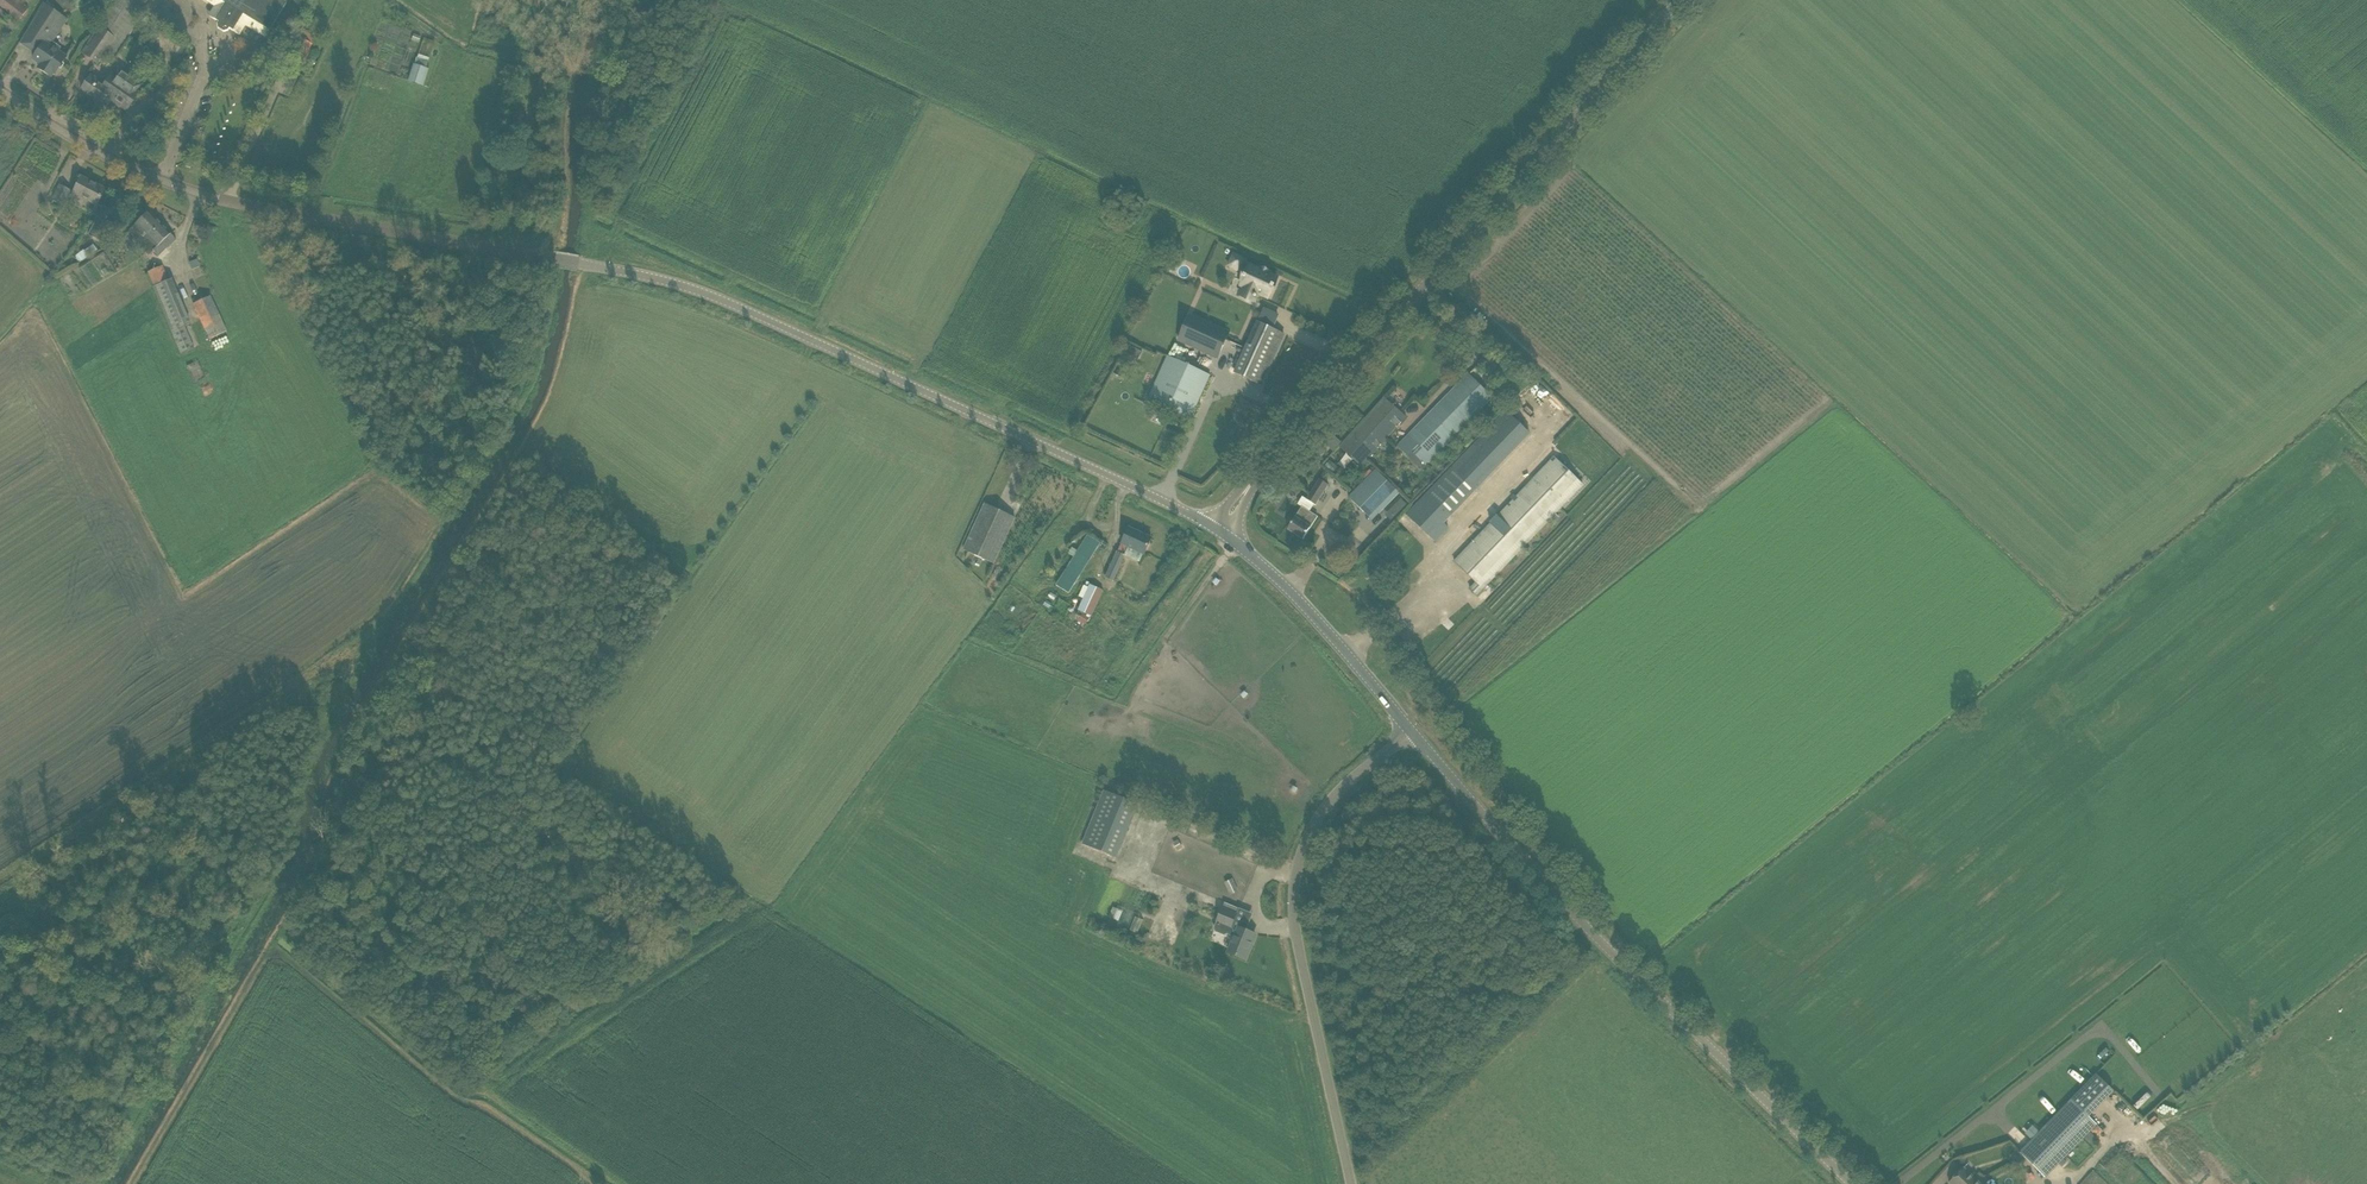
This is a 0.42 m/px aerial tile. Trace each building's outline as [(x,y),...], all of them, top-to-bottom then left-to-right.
[(29,7),(20,0),(0,0),(0,4),(20,20),(29,7)] [(81,52),(97,63),(105,51),(114,57),(143,14),(152,0),(117,0),(99,28),(100,29),(88,46),(86,45),(81,52)] [(214,7),(211,13),(221,19),(218,23),(219,27),(221,27),(224,28),(225,30),(229,29),(231,25),(242,32),(245,26),(266,38),(272,28),(289,0),(204,0),(214,7)] [(53,42),(68,19),(49,6),(30,35),(43,43),(33,59),(41,64),(38,68),(50,77),(53,73),(54,74),(61,64),(65,57),(57,52),(61,47),(53,42)] [(304,64),(312,44),(311,44),(315,35),(302,30),(298,39),(299,39),(291,59),(304,64)] [(111,75),(111,74),(104,84),(91,75),(81,89),(96,99),(95,101),(101,105),(102,103),(106,106),(110,99),(127,110),(138,93),(137,93),(143,84),(117,66),(111,75)] [(80,197),(96,205),(105,189),(81,177),(71,196),(79,200),(80,197)] [(71,190),(61,186),(54,200),(64,205),(71,190)] [(102,207),(88,234),(102,241),(116,214),(102,207)] [(128,231),(133,236),(139,244),(140,247),(149,256),(154,251),(161,259),(169,252),(166,249),(176,240),(148,211),(128,231)] [(1267,274),(1250,266),(1248,269),(1242,266),(1245,259),(1234,254),(1229,265),(1240,271),(1241,269),(1247,272),(1245,275),(1243,277),(1244,278),(1241,284),(1245,286),(1241,295),(1253,300),(1255,300),(1256,298),(1254,297),(1255,295),(1257,295),(1258,292),(1269,297),(1273,288),(1274,288),(1275,286),(1274,285),(1277,279),(1267,274)] [(192,324),(173,279),(169,281),(162,266),(148,272),(154,287),(153,287),(168,324),(167,325),(180,354),(193,348),(189,340),(190,340),(184,327),(192,324)] [(227,331),(211,296),(193,304),(210,339),(227,331)] [(1218,358),(1228,335),(1189,318),(1179,341),(1218,358)] [(1284,334),(1257,322),(1235,373),(1261,385),(1284,334)] [(1322,336),(1315,346),(1326,354),(1333,343),(1322,336)] [(1196,407),(1209,375),(1168,356),(1154,388),(1149,399),(1191,418),(1196,407)] [(195,381),(204,376),(197,361),(188,365),(195,381)] [(1433,458),(1492,398),(1468,374),(1408,435),(1398,446),(1408,456),(1412,452),(1426,466),(1433,458)] [(1340,447),(1361,467),(1406,417),(1384,397),(1340,447)] [(1417,399),(1406,409),(1414,417),(1425,407),(1417,399)] [(1470,437),(1463,444),(1469,449),(1476,442),(1470,437)] [(1554,458),(1454,561),(1476,582),(1470,589),(1476,595),(1583,485),(1554,458)] [(1477,489),(1453,466),(1426,494),(1449,517),(1477,489)] [(1399,492),(1375,469),(1348,497),(1363,512),(1370,505),(1379,513),(1399,492)] [(1317,506),(1330,484),(1320,478),(1320,479),(1307,499),(1315,505),(1317,506)] [(1393,519),(1408,503),(1402,497),(1386,514),(1393,519)] [(1015,518),(985,504),(964,550),(994,564),(1015,518)] [(1310,529),(1317,516),(1302,507),(1287,529),(1303,539),(1310,529)] [(1443,546),(1461,527),(1455,521),(1437,541),(1443,546)] [(1122,544),(1105,578),(1113,581),(1129,548),(1144,555),(1152,539),(1129,528),(1122,544)] [(1069,593),(1100,544),(1088,535),(1056,585),(1069,593)] [(1084,597),(1079,609),(1094,616),(1105,590),(1085,581),(1080,595),(1084,597)] [(1117,858),(1139,805),(1103,791),(1082,844),(1117,858)] [(1111,917),(1119,920),(1123,910),(1115,907),(1111,917)] [(1216,921),(1217,922),(1214,928),(1215,932),(1224,935),(1228,934),(1229,934),(1238,913),(1222,907),(1216,921)] [(1136,916),(1132,930),(1140,932),(1144,918),(1136,916)] [(1239,928),(1229,952),(1246,959),(1252,946),(1250,946),(1254,937),(1254,938),(1255,935),(1239,928)] [(2045,1178),(2097,1125),(2071,1100),(2039,1132),(2031,1140),(2019,1152),(2045,1178)] [(2032,1125),(2024,1134),(2031,1140),(2039,1132),(2032,1125)] [(1974,1178),(1964,1168),(1949,1182),(1951,1183),(1968,1183),(1974,1178)]
